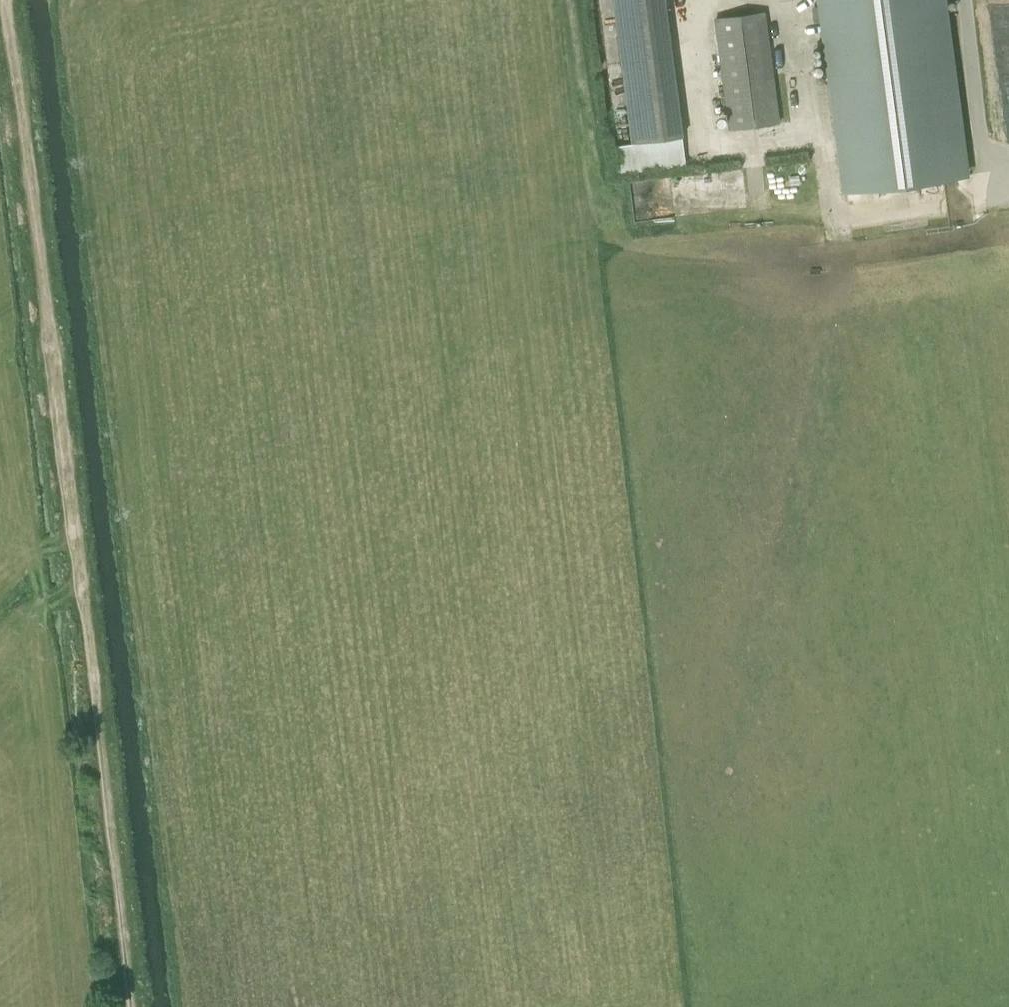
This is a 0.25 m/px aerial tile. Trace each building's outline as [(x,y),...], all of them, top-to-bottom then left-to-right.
[(633,143),(683,137),(665,0),(615,0),(633,143)] [(848,192),(967,176),(943,0),(823,0),(848,192)] [(716,19),(731,130),(791,122),(784,74),(774,75),(765,13),(716,19)]
